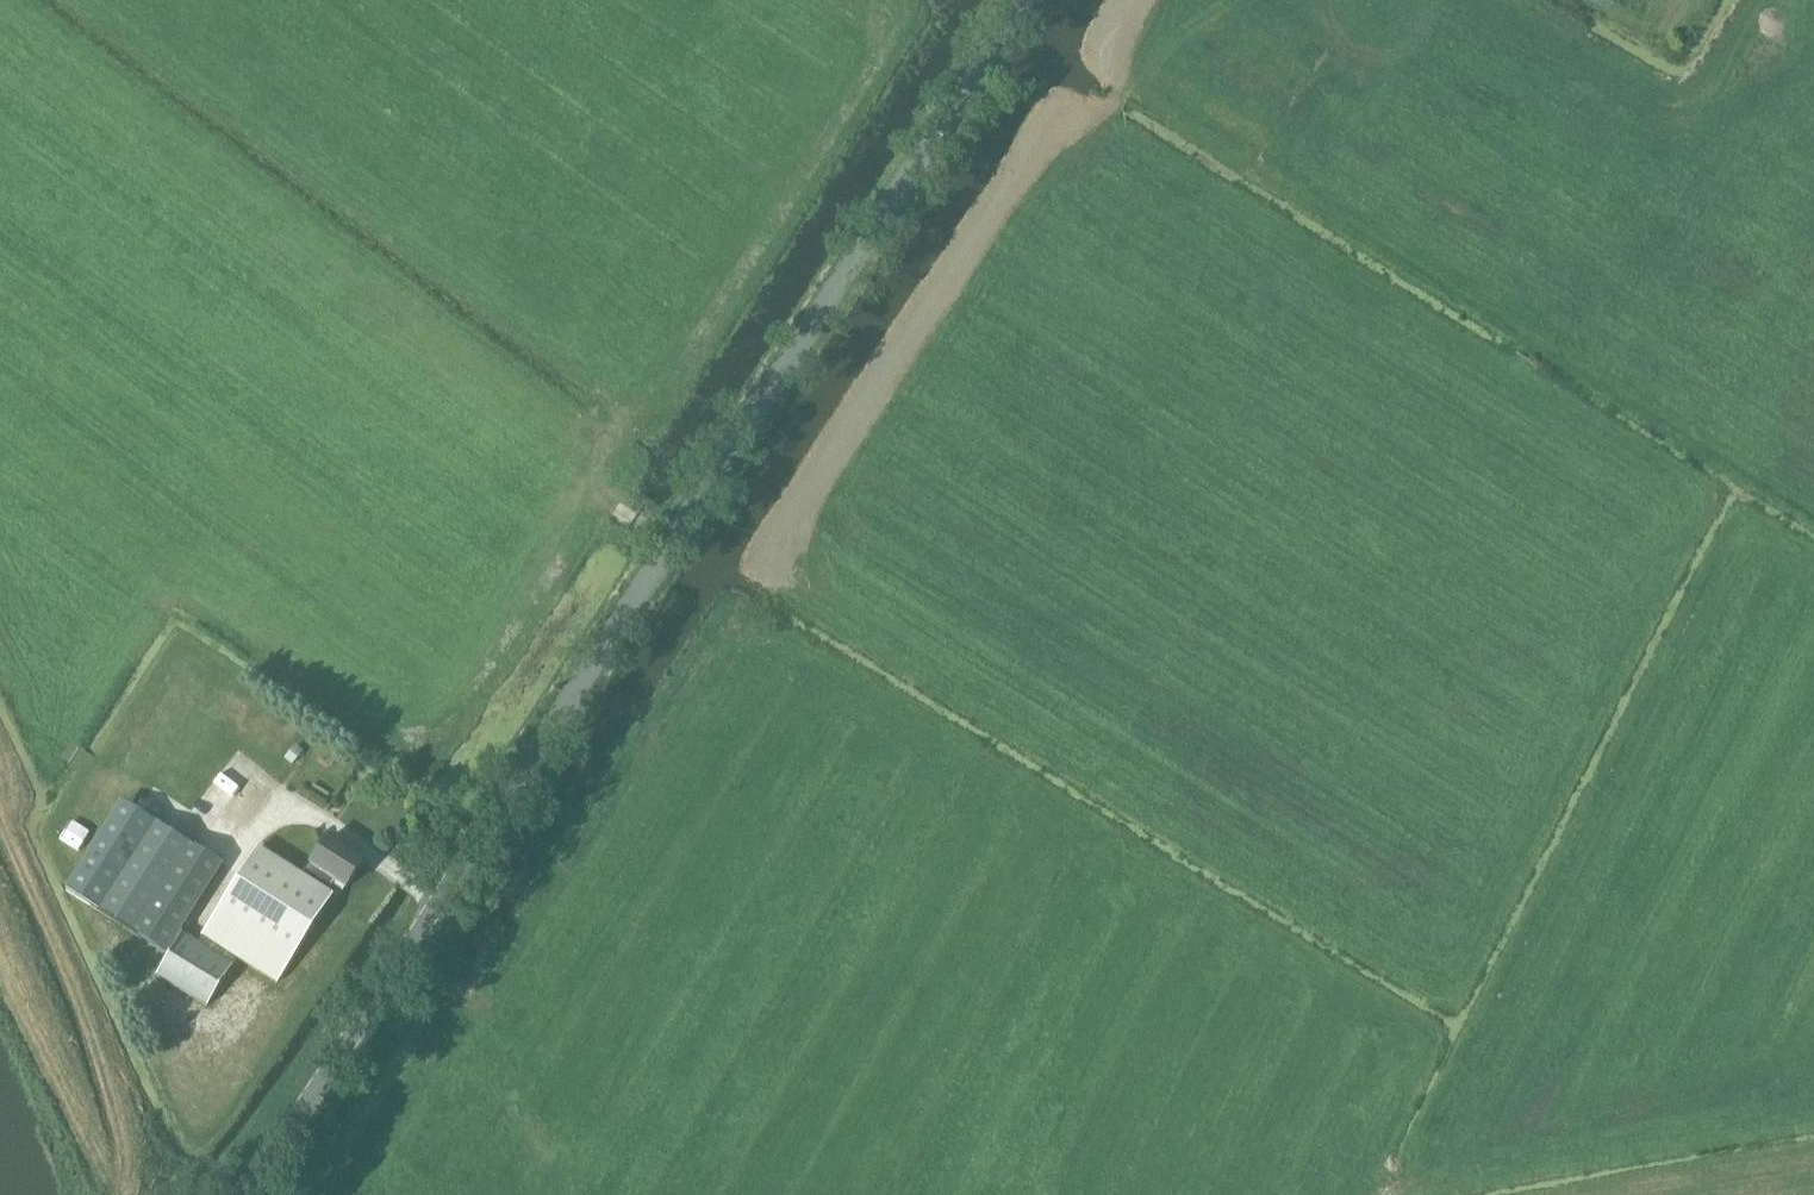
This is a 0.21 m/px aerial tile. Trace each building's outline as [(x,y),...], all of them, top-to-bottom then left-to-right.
[(296,746),(285,759),(293,766),(304,753),(296,746)] [(100,912),(157,823),(123,803),(67,892),(100,912)] [(157,823),(100,912),(134,934),(191,845),(157,823)] [(334,895),(330,893),(336,882),(347,890),(363,863),(327,839),(305,877),(258,849),(203,936),(278,983),(334,895)] [(191,845),(134,934),(158,948),(188,900),(197,905),(223,865),(191,845)] [(234,967),(183,935),(157,976),(208,1007),(234,967)]
